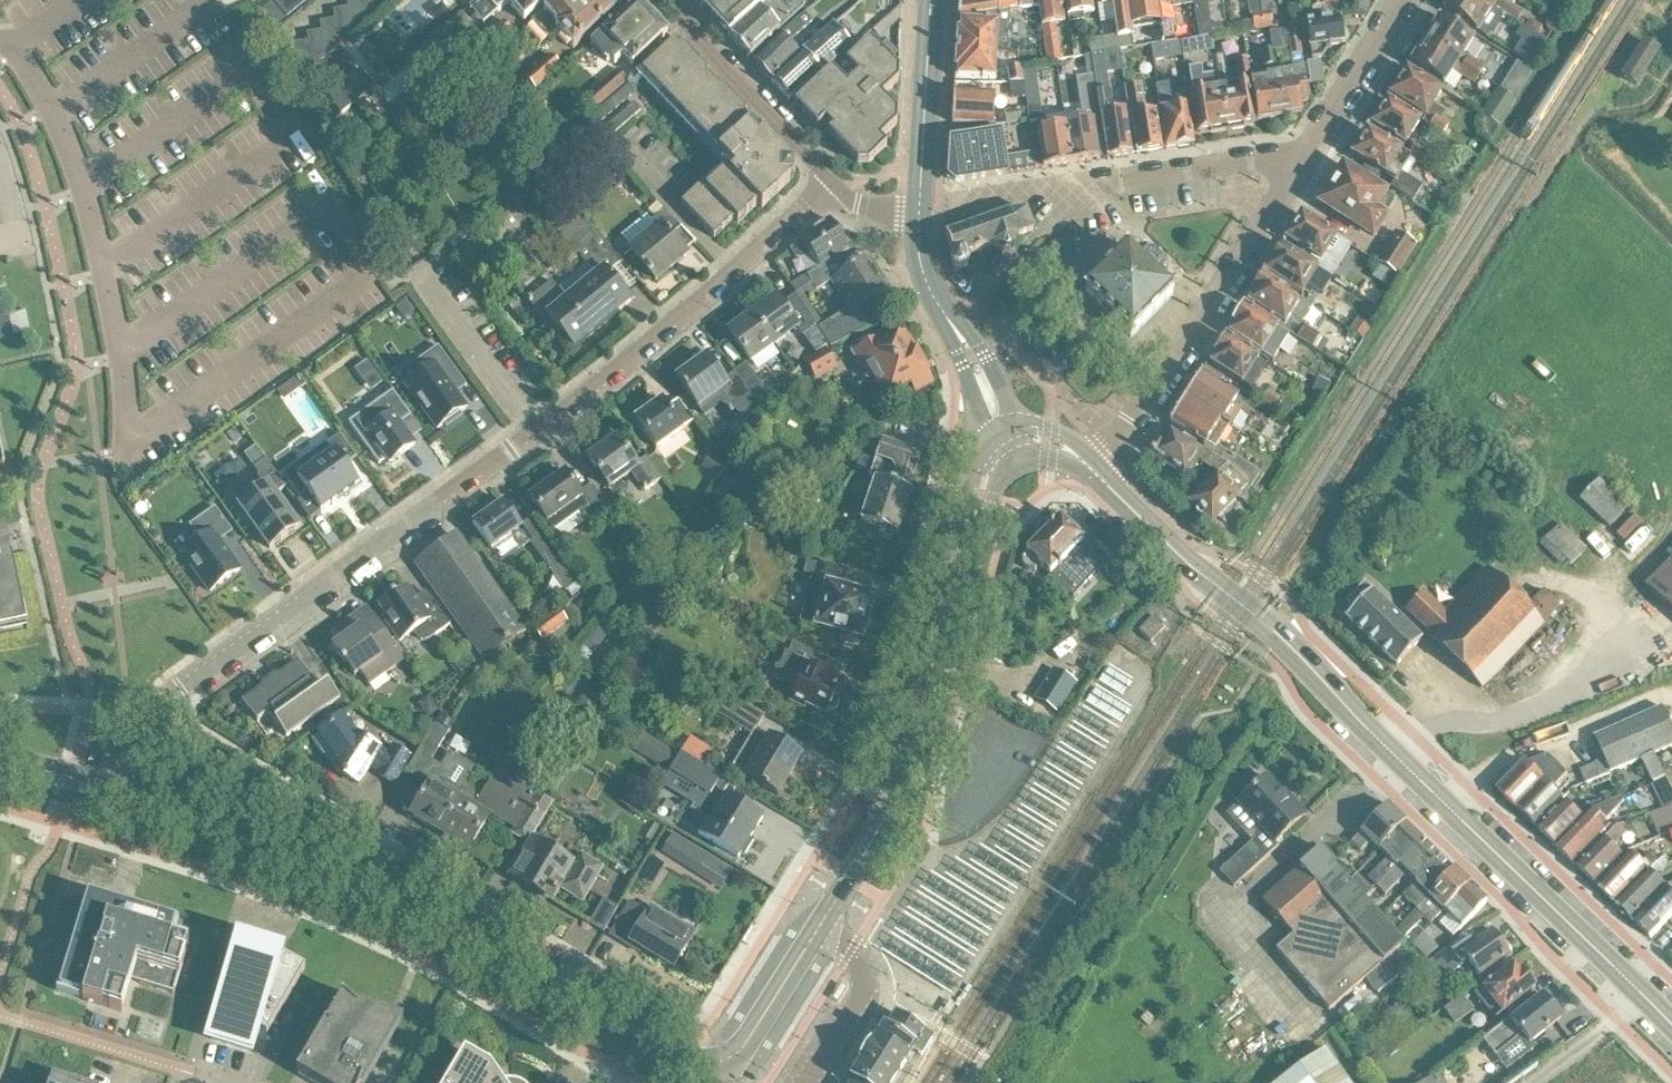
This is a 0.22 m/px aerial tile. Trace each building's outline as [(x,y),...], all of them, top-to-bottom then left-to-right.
[(365,23),(362,0),(347,0),(348,7),(353,34),(365,23)] [(380,11),(378,0),(362,0),(365,23),(380,11)] [(498,12),(508,3),(524,21),(549,0),(488,0),(498,12)] [(533,21),(548,37),(556,30),(573,49),(614,13),(602,0),(556,0),(533,21)] [(729,36),(728,36),(729,37),(760,10),(759,9),(769,0),(695,0),(729,36)] [(729,37),(750,58),(766,43),(779,30),(791,18),(804,6),(799,0),(769,0),(759,9),(760,10),(729,37)] [(1038,0),(1008,0),(999,1),(999,0),(960,0),(958,17),(959,17),(999,12),(1004,11),(1011,10),(1024,8),(1039,6),(1038,0)] [(1062,60),(1057,36),(1055,23),(1064,22),(1061,0),(1038,0),(1039,6),(1041,16),(1044,38),(1047,63),(1062,60)] [(1084,12),(1094,11),(1093,0),(1066,0),(1068,15),(1069,15),(1070,23),(1085,21),(1084,12)] [(1126,0),(1102,0),(1103,4),(1113,3),(1118,36),(1102,39),(1104,52),(1133,48),(1126,0)] [(1135,47),(1132,28),(1161,24),(1158,0),(1126,0),(1133,48),(1135,47)] [(1194,4),(1194,0),(1158,0),(1161,24),(1162,24),(1165,43),(1179,41),(1173,8),(1194,4)] [(1194,4),(1200,37),(1211,36),(1209,22),(1206,0),(1194,0),(1194,4)] [(1325,18),(1323,0),(1310,0),(1313,20),(1325,18)] [(1339,16),(1336,0),(1323,0),(1325,18),(1339,16)] [(1501,21),(1500,16),(1491,10),(1494,7),(1482,0),(1450,0),(1444,10),(1487,37),(1489,33),(1494,33),(1501,21)] [(1523,13),(1503,0),(1482,0),(1494,7),(1517,22),(1523,13)] [(1548,0),(1527,0),(1529,2),(1530,1),(1546,12),(1551,4),(1548,0)] [(633,66),(666,35),(667,34),(636,1),(591,44),(607,62),(609,60),(611,62),(612,61),(615,64),(618,61),(619,61),(624,56),(633,66)] [(1262,13),(1260,4),(1248,5),(1248,6),(1250,6),(1251,14),(1253,14),(1254,22),(1234,25),(1235,33),(1255,29),(1264,28),(1261,13),(1262,13)] [(1039,6),(1024,8),(1026,18),(1041,16),(1039,6)] [(339,46),(353,34),(348,7),(333,10),(335,19),(339,46)] [(880,37),(900,21),(900,8),(874,30),(880,37)] [(958,21),(957,49),(997,52),(997,53),(1008,54),(1011,10),(1004,11),(999,12),(998,23),(981,22),(958,21)] [(1264,28),(1274,27),(1271,11),(1262,13),(1261,13),(1264,28)] [(772,81),(798,56),(800,54),(789,42),(813,22),(805,13),(769,46),(753,62),(772,81)] [(1347,36),(1347,35),(1347,33),(1346,32),(1345,31),(1343,30),(1342,29),(1340,16),(1339,16),(1325,18),(1313,20),(1300,22),(1302,36),(1308,35),(1312,59),(1322,57),(1327,50),(1326,46),(1328,46),(1329,47),(1331,47),(1331,45),(1341,44),(1343,43),(1344,43),(1345,42),(1346,41),(1347,40),(1347,38),(1347,37),(1347,36)] [(1459,62),(1473,39),(1439,17),(1432,28),(1433,32),(1427,42),(1459,62)] [(326,57),(339,46),(335,19),(320,21),(321,30),(326,57)] [(1537,34),(1542,26),(1531,19),(1526,27),(1537,34)] [(501,41),(513,31),(506,22),(494,32),(501,41)] [(798,56),(772,81),(789,100),(815,75),(814,73),(818,70),(822,74),(853,47),(833,25),(800,54),(798,56)] [(313,68),(326,57),(321,30),(307,33),(308,41),(313,68)] [(1252,32),(1236,34),(1238,47),(1254,45),(1252,32)] [(832,70),(795,106),(817,129),(825,122),(829,126),(894,66),(888,60),(898,52),(886,39),(876,48),(870,41),(846,64),(858,76),(847,86),(832,70)] [(1091,54),(1104,52),(1102,39),(1089,41),(1091,54)] [(1284,113),(1301,110),(1300,104),(1305,103),(1306,103),(1307,102),(1308,101),(1309,100),(1309,98),(1300,39),(1290,41),(1293,63),(1294,69),(1278,72),(1284,113)] [(307,73),(308,72),(313,68),(308,41),(283,45),(307,73)] [(1444,85),(1459,62),(1427,42),(1420,52),(1416,53),(1410,64),(1444,85)] [(1636,84),(1658,50),(1644,42),(1623,76),(1636,84)] [(681,51),(674,43),(658,59),(639,77),(722,164),(681,203),(714,238),(734,219),(738,223),(758,205),(762,209),(793,179),(793,173),(795,172),(793,170),(793,165),(764,134),(762,136),(744,117),(746,115),(721,89),(719,91),(706,77),(708,75),(683,49),(681,51)] [(996,80),(997,52),(957,49),(955,78),(996,80)] [(1278,72),(1274,50),(1262,52),(1264,68),(1266,68),(1268,77),(1251,80),(1258,120),(1276,117),(1275,115),(1284,113),(1278,72)] [(544,81),(562,66),(553,55),(535,70),(544,81)] [(1490,81),(1494,74),(1484,68),(1469,58),(1464,65),(1490,81)] [(1239,76),(1250,74),(1247,59),(1237,60),(1239,76)] [(1310,83),(1315,83),(1317,83),(1318,82),(1319,81),(1320,79),(1321,77),(1321,75),(1321,74),(1321,62),(1307,64),(1310,83)] [(1220,87),(1221,87),(1219,73),(1203,76),(1201,65),(1189,67),(1194,103),(1199,132),(1210,131),(1211,133),(1227,131),(1220,87)] [(1485,89),(1490,81),(1464,65),(1459,73),(1485,89)] [(857,165),(869,165),(886,147),(880,141),(897,125),(897,114),(882,98),(898,82),(899,71),(894,66),(829,126),(833,131),(829,135),(857,165)] [(1024,82),(1021,66),(1007,68),(1010,82),(1024,82)] [(341,114),(374,85),(360,68),(326,97),(341,114)] [(1442,136),(1449,126),(1439,119),(1443,112),(1433,105),(1442,92),(1406,69),(1396,86),(1397,86),(1391,95),(1426,117),(1432,121),(1429,127),(1442,136)] [(591,112),(628,80),(620,70),(582,103),(591,112)] [(1110,111),(1107,91),(1109,91),(1107,72),(1094,74),(1101,119),(1107,158),(1132,154),(1124,109),(1110,111)] [(1072,164),(1100,159),(1094,121),(1101,119),(1094,74),(1076,77),(1081,112),(1064,114),(1072,164)] [(1510,81),(1505,95),(1520,100),(1525,86),(1510,81)] [(636,90),(630,83),(624,89),(630,95),(636,90)] [(1128,101),(1125,83),(1113,85),(1116,103),(1128,101)] [(1174,108),(1170,83),(1156,85),(1167,149),(1193,144),(1187,105),(1174,108)] [(1227,131),(1244,128),(1243,125),(1254,123),(1250,94),(1248,83),(1221,87),(1220,87),(1227,131)] [(1145,114),(1141,85),(1126,87),(1136,154),(1162,149),(1156,112),(1145,114)] [(630,95),(624,89),(617,95),(623,101),(630,95)] [(993,125),(995,94),(954,91),(952,123),(993,125)] [(1482,115),(1498,125),(1505,115),(1506,113),(1514,101),(1503,94),(1495,106),(1490,103),(1482,115)] [(623,101),(617,95),(610,101),(616,107),(623,101)] [(1038,106),(1036,95),(1026,96),(1028,108),(1030,122),(1043,120),(1041,106),(1038,106)] [(1404,146),(1420,121),(1384,98),(1377,110),(1378,114),(1371,124),(1387,134),(1386,135),(1404,146)] [(616,107),(610,101),(604,106),(610,113),(616,107)] [(635,101),(628,107),(635,115),(642,109),(635,101)] [(610,113),(604,106),(597,112),(603,119),(610,113)] [(628,107),(621,113),(628,121),(635,115),(628,107)] [(1008,124),(1020,122),(1019,109),(1006,111),(1008,124)] [(603,119),(597,112),(590,118),(596,125),(603,119)] [(621,113),(614,119),(622,127),(628,121),(621,113)] [(1044,168),(1072,164),(1064,114),(1046,117),(1048,128),(1037,130),(1044,168)] [(596,125),(590,118),(584,124),(590,131),(596,125)] [(614,119),(608,124),(615,133),(622,127),(614,119)] [(590,131),(584,124),(577,130),(583,137),(590,131)] [(608,124),(601,130),(608,139),(615,133),(608,124)] [(583,137),(577,130),(570,136),(576,143),(583,137)] [(601,130),(594,136),(602,144),(603,143),(608,139),(601,130)] [(1359,143),(1352,155),(1371,167),(1385,176),(1393,182),(1390,187),(1411,200),(1421,186),(1402,173),(1411,158),(1410,157),(1386,142),(1368,130),(1367,131),(1367,130),(1365,133),(1366,133),(1365,134),(1361,131),(1355,141),(1359,143)] [(951,141),(949,177),(955,182),(981,178),(1006,174),(1002,152),(999,134),(974,138),(951,141)] [(576,143),(570,136),(564,142),(569,149),(576,143)] [(594,136),(588,142),(595,150),(602,144),(594,136)] [(569,149),(564,142),(557,148),(563,154),(569,149)] [(588,142),(581,148),(588,156),(595,150),(588,142)] [(1426,167),(1434,153),(1417,142),(1409,156),(1426,167)] [(563,154),(557,148),(550,154),(556,160),(563,154)] [(581,148),(574,154),(581,162),(588,156),(581,148)] [(556,160),(550,154),(543,160),(549,166),(556,160)] [(574,154),(568,160),(575,168),(581,162),(574,154)] [(1018,172),(1036,169),(1034,155),(1015,158),(1018,172)] [(575,168),(568,160),(561,166),(568,174),(575,168)] [(561,166),(554,172),(561,180),(568,174),(561,166)] [(1373,236),(1395,200),(1344,168),(1321,203),(1373,236)] [(1442,216),(1451,202),(1443,197),(1434,211),(1442,216)] [(694,244),(696,243),(681,226),(665,209),(652,220),(658,228),(632,250),(649,271),(647,272),(650,275),(652,274),(656,280),(677,263),(674,260),(694,244)] [(1017,236),(1033,230),(1026,210),(1009,213),(953,232),(952,230),(950,228),(946,229),(946,232),(947,235),(946,235),(952,254),(950,258),(954,267),(958,269),(967,266),(969,262),(966,254),(974,251),(975,252),(984,248),(992,245),(1002,251),(1014,247),(1017,236)] [(1287,240),(1304,250),(1302,253),(1319,263),(1316,268),(1332,278),(1352,246),(1337,237),(1301,215),(1291,231),(1292,232),(1287,240)] [(552,281),(529,301),(550,327),(553,324),(560,332),(561,332),(574,348),(635,298),(612,269),(622,261),(591,227),(580,216),(562,232),(573,244),(589,264),(588,265),(597,275),(567,300),(552,281)] [(835,258),(849,249),(830,220),(801,239),(801,240),(790,250),(793,255),(797,258),(798,258),(800,259),(801,258),(810,253),(819,267),(807,275),(806,274),(789,285),(800,301),(806,298),(817,291),(830,281),(844,272),(835,258)] [(1397,274),(1416,244),(1396,232),(1377,262),(1393,272),(1397,274)] [(1322,295),(1332,278),(1316,268),(1282,246),(1265,271),(1284,283),(1307,298),(1313,289),(1322,295)] [(1140,261),(1127,249),(1085,293),(1131,337),(1173,294),(1160,281),(1164,276),(1164,272),(1148,257),(1144,257),(1140,261)] [(823,325),(818,329),(829,345),(830,348),(858,334),(878,324),(865,304),(885,290),(865,258),(844,272),(830,281),(848,308),(823,325)] [(1393,272),(1384,286),(1394,292),(1403,278),(1397,274),(1393,272)] [(1254,294),(1248,304),(1267,316),(1280,324),(1278,327),(1289,334),(1313,349),(1320,337),(1304,327),(1306,326),(1300,322),(1311,305),(1282,287),(1263,275),(1252,292),(1254,294)] [(775,346),(798,329),(776,298),(752,315),(775,346)] [(407,300),(396,308),(404,319),(415,311),(407,300)] [(1273,360),(1289,334),(1278,327),(1244,306),(1233,323),(1227,333),(1261,354),(1273,360)] [(0,316),(0,339),(14,336),(32,332),(27,310),(10,314),(0,316)] [(751,363),(775,346),(752,315),(729,332),(751,363)] [(1365,338),(1373,327),(1359,317),(1351,329),(1365,338)] [(926,369),(905,333),(885,344),(881,337),(854,352),(868,377),(872,374),(886,398),(907,386),(909,391),(913,389),(914,391),(932,381),(931,378),(934,377),(929,367),(926,369)] [(1251,390),(1268,363),(1267,363),(1259,358),(1225,336),(1214,353),(1208,363),(1242,384),(1251,390)] [(434,365),(406,385),(437,428),(444,423),(446,426),(461,415),(459,413),(466,408),(456,393),(448,382),(459,375),(438,346),(426,355),(434,365)] [(815,380),(836,368),(827,352),(806,363),(815,380)] [(706,357),(677,378),(684,387),(683,388),(686,392),(687,391),(689,394),(699,408),(705,416),(723,403),(730,414),(753,398),(740,381),(734,373),(723,381),(706,357)] [(367,361),(356,369),(364,380),(375,372),(367,361)] [(768,364),(758,371),(771,392),(782,385),(768,364)] [(1231,427),(1239,414),(1246,403),(1238,398),(1239,396),(1219,384),(1223,377),(1206,366),(1186,397),(1230,426),(1231,427)] [(759,406),(770,398),(752,373),(740,381),(753,398),(759,406)] [(299,376),(295,379),(301,388),(305,385),(299,376)] [(1325,397),(1332,383),(1320,377),(1313,391),(1325,397)] [(392,390),(348,422),(378,464),(386,458),(389,462),(414,444),(399,423),(410,415),(392,390)] [(1277,410),(1283,400),(1268,391),(1262,401),(1277,410)] [(1230,426),(1186,397),(1170,422),(1206,446),(1204,449),(1215,456),(1221,448),(1218,446),(1220,442),(1230,426)] [(668,407),(662,399),(635,419),(657,449),(694,422),(678,400),(668,407)] [(1215,456),(1204,449),(1171,428),(1164,440),(1163,439),(1161,439),(1160,439),(1159,440),(1158,440),(1158,441),(1150,454),(1157,457),(1155,460),(1165,466),(1166,464),(1184,475),(1195,457),(1219,472),(1228,464),(1215,456)] [(340,432),(283,474),(300,498),(307,492),(321,511),(348,492),(349,494),(362,484),(351,468),(349,469),(346,465),(357,457),(340,432)] [(663,479),(660,475),(647,456),(636,464),(617,437),(588,458),(611,490),(632,474),(644,492),(663,479)] [(911,491),(909,491),(922,453),(882,440),(870,477),(869,479),(874,480),(860,523),(881,530),(879,536),(891,540),(893,534),(897,535),(911,491)] [(259,475),(231,494),(270,548),(299,528),(275,494),(286,487),(266,459),(266,460),(257,446),(250,451),(259,464),(254,468),(259,475)] [(1221,448),(1215,456),(1228,464),(1251,487),(1260,473),(1221,448)] [(719,478),(729,462),(711,451),(701,468),(719,478)] [(1247,504),(1258,494),(1251,487),(1228,464),(1219,472),(1191,501),(1212,522),(1238,495),(1247,504)] [(580,494),(565,473),(530,497),(547,522),(548,521),(555,530),(580,513),(586,521),(596,514),(601,522),(611,515),(591,486),(580,494)] [(1609,527),(1612,523),(1628,507),(1599,479),(1580,499),(1609,527)] [(531,540),(516,520),(503,502),(473,524),(492,550),(512,535),(521,547),(531,540)] [(1650,504),(1629,524),(1638,534),(1659,514),(1650,504)] [(200,540),(182,553),(210,591),(240,570),(219,541),(232,531),(215,507),(190,525),(200,540)] [(1103,566),(1080,545),(1083,541),(1058,518),(1026,552),(1027,554),(1022,559),(1023,564),(1029,570),(1034,570),(1039,565),(1073,597),(1087,582),(1103,566)] [(1235,548),(1240,540),(1227,533),(1218,525),(1211,531),(1220,540),(1230,547),(1235,548)] [(0,533),(0,632),(27,627),(11,555),(9,556),(5,535),(6,534),(6,532),(0,533)] [(551,569),(565,560),(546,534),(532,544),(551,569)] [(485,659),(524,632),(455,536),(417,563),(485,659)] [(1646,585),(1671,611),(1671,559),(1646,585)] [(844,585),(847,570),(821,563),(817,577),(828,580),(826,585),(812,582),(801,621),(843,632),(841,641),(858,646),(860,637),(861,637),(872,598),(851,592),(841,590),(843,584),(844,585)] [(1407,609),(1429,630),(1425,634),(1480,687),(1543,622),(1528,608),(1489,569),(1448,612),(1426,590),(1407,609)] [(1397,665),(1422,638),(1364,583),(1347,601),(1354,608),(1346,617),(1397,665)] [(415,598),(407,587),(395,595),(394,593),(378,604),(387,616),(383,619),(399,641),(414,631),(418,637),(421,640),(425,641),(429,639),(450,625),(426,591),(415,598)] [(542,639),(565,622),(557,611),(534,628),(542,639)] [(1151,642),(1166,627),(1154,616),(1139,631),(1151,642)] [(404,659),(374,617),(355,631),(348,621),(334,631),(341,641),(332,648),(343,664),(345,663),(354,676),(360,672),(369,684),(404,659)] [(648,628),(636,635),(643,647),(656,640),(648,628)] [(776,665),(775,670),(776,678),(778,682),(783,680),(797,687),(791,700),(805,707),(806,704),(826,713),(829,709),(832,710),(837,708),(840,703),(838,698),(834,696),(837,691),(830,688),(839,667),(842,669),(843,667),(813,653),(807,665),(788,655),(786,654),(783,658),(781,662),(780,666),(776,665)] [(315,692),(310,684),(314,681),(299,661),(243,701),(257,722),(273,711),(278,718),(274,720),(286,737),(340,699),(328,682),(315,692)] [(1114,662),(1107,701),(1128,705),(1129,698),(1156,703),(1162,670),(1114,662)] [(632,663),(632,675),(645,675),(646,664),(632,663)] [(1060,713),(1078,682),(1053,667),(1034,698),(1060,713)] [(753,735),(764,716),(723,694),(713,711),(753,735)] [(423,702),(422,707),(430,717),(438,710),(428,698),(423,702)] [(1601,777),(1613,771),(1642,759),(1656,753),(1671,746),(1671,719),(1666,706),(1598,736),(1608,759),(1584,770),(1589,782),(1601,777)] [(320,733),(311,739),(332,767),(358,784),(369,765),(380,771),(378,774),(392,782),(408,756),(394,748),(389,756),(379,750),(379,749),(352,733),(341,718),(320,733)] [(470,784),(432,760),(448,733),(434,725),(407,769),(420,778),(421,776),(431,782),(411,816),(440,833),(470,784)] [(745,753),(735,769),(746,776),(762,786),(762,787),(766,790),(767,788),(777,794),(800,755),(770,737),(758,730),(755,736),(745,753)] [(456,757),(445,750),(439,759),(478,782),(492,759),(465,743),(456,757)] [(738,858),(763,818),(722,794),(730,782),(721,777),(722,776),(681,752),(673,766),(669,774),(700,792),(690,810),(707,820),(698,834),(738,858)] [(1655,784),(1668,779),(1656,753),(1642,759),(1655,784)] [(1518,809),(1557,769),(1546,758),(1535,769),(1528,762),(1500,791),(1518,809)] [(1536,826),(1552,810),(1565,797),(1555,787),(1565,776),(1557,769),(1518,809),(1536,826)] [(485,793),(470,784),(440,833),(469,851),(490,816),(515,831),(534,800),(495,777),(485,793)] [(1287,800),(1266,777),(1238,803),(1259,826),(1249,836),(1252,840),(1219,871),(1234,886),(1262,861),(1278,846),(1275,842),(1305,814),(1290,798),(1287,800)] [(1671,804),(1671,788),(1668,779),(1655,784),(1665,807),(1671,804)] [(527,842),(551,803),(537,794),(534,800),(515,831),(514,834),(527,842)] [(1594,809),(1557,847),(1575,864),(1590,848),(1606,832),(1612,825),(1607,821),(1626,801),(1621,797),(1603,805),(1594,809)] [(1580,813),(1567,800),(1539,829),(1557,847),(1594,809),(1588,804),(1580,813)] [(1671,833),(1671,804),(1665,807),(1666,809),(1660,812),(1670,834),(1671,833)] [(1378,850),(1404,822),(1388,806),(1389,806),(1388,805),(1352,842),(1361,851),(1370,842),(1378,850)] [(1377,887),(1423,839),(1404,822),(1378,850),(1387,859),(1368,878),(1377,887)] [(1596,884),(1612,868),(1624,855),(1614,846),(1630,829),(1624,824),(1618,825),(1593,851),(1578,867),(1596,884)] [(907,914),(892,942),(969,985),(1032,874),(1033,845),(1027,855),(1014,848),(1014,862),(994,862),(995,839),(985,856),(967,856),(961,866),(939,865),(920,900),(919,915),(907,914)] [(1417,883),(1426,874),(1423,871),(1439,854),(1423,839),(1377,887),(1384,894),(1396,881),(1398,883),(1407,874),(1416,882),(1417,883)] [(574,869),(569,866),(571,863),(533,840),(523,858),(511,877),(552,902),(561,887),(582,899),(593,880),(600,868),(582,857),(574,869)] [(1300,868),(1262,901),(1277,917),(1294,937),(1277,952),(1329,1010),(1365,980),(1378,994),(1417,960),(1379,917),(1371,908),(1346,879),(1334,866),(1335,865),(1321,848),(1299,867),(1300,868)] [(1643,863),(1633,853),(1599,887),(1617,904),(1659,862),(1652,854),(1643,863)] [(1429,895),(1454,869),(1439,854),(1423,871),(1426,874),(1417,883),(1416,882),(1416,883),(1403,896),(1417,909),(1429,897),(1428,896),(1429,895)] [(1634,921),(1666,886),(1658,877),(1670,865),(1670,862),(1664,857),(1659,862),(1617,904),(1634,921)] [(1429,897),(1417,909),(1417,910),(1432,924),(1435,921),(1444,911),(1470,885),(1454,869),(1429,895),(1428,896),(1429,897)] [(1634,921),(1651,938),(1671,916),(1671,883),(1666,886),(1634,921)] [(1452,937),(1461,928),(1487,901),(1470,885),(1444,911),(1435,921),(1452,937)] [(173,994),(179,973),(186,952),(175,948),(177,940),(173,939),(179,920),(87,892),(56,992),(79,999),(79,997),(83,998),(83,1000),(122,1012),(131,981),(173,994)] [(604,933),(615,913),(618,908),(605,899),(602,904),(590,923),(584,919),(583,920),(604,933)] [(648,912),(630,901),(620,917),(609,936),(611,937),(612,936),(631,947),(632,947),(634,947),(635,946),(636,945),(671,966),(673,961),(675,962),(694,931),(677,921),(652,906),(648,912)] [(1416,926),(1408,919),(1397,932),(1404,939),(1416,926)] [(1437,983),(1461,966),(1467,961),(1478,977),(1492,967),(1510,954),(1508,952),(1509,948),(1503,940),(1500,940),(1493,930),(1476,942),(1471,936),(1450,951),(1447,948),(1423,966),(1437,983)] [(1426,957),(1438,948),(1422,934),(1412,945),(1426,957)] [(270,953),(266,951),(240,943),(235,957),(231,956),(206,1038),(231,1046),(231,1045),(252,1051),(259,1030),(267,1035),(305,968),(281,954),(277,962),(275,958),(276,952),(271,951),(270,953)] [(1514,965),(1495,980),(1493,978),(1473,994),(1494,1020),(1518,1001),(1535,987),(1533,984),(1536,981),(1529,971),(1525,974),(1523,971),(1520,973),(1514,965)] [(359,1008),(342,994),(296,1072),(315,1082),(361,1082),(368,1066),(374,1070),(383,1054),(375,1050),(387,1021),(385,1020),(384,1023),(359,1008)] [(1543,1032),(1561,1018),(1543,996),(1525,1010),(1510,1022),(1509,1020),(1482,1040),(1488,1047),(1489,1046),(1496,1056),(1524,1035),(1530,1042),(1543,1032)] [(1454,1022),(1469,1012),(1460,998),(1445,1009),(1454,1022)] [(896,1015),(886,1031),(883,1029),(873,1045),(872,1045),(861,1061),(862,1062),(852,1078),(855,1080),(853,1082),(890,1082),(912,1049),(922,1055),(932,1038),(896,1015)] [(1326,1049),(1278,1082),(1349,1082),(1326,1049)] [(465,1052),(446,1082),(502,1082),(489,1064),(488,1065),(465,1052)] [(1601,1073),(1591,1082),(1611,1082),(1601,1073)] [(53,1074),(50,1082),(83,1082),(53,1074)]
